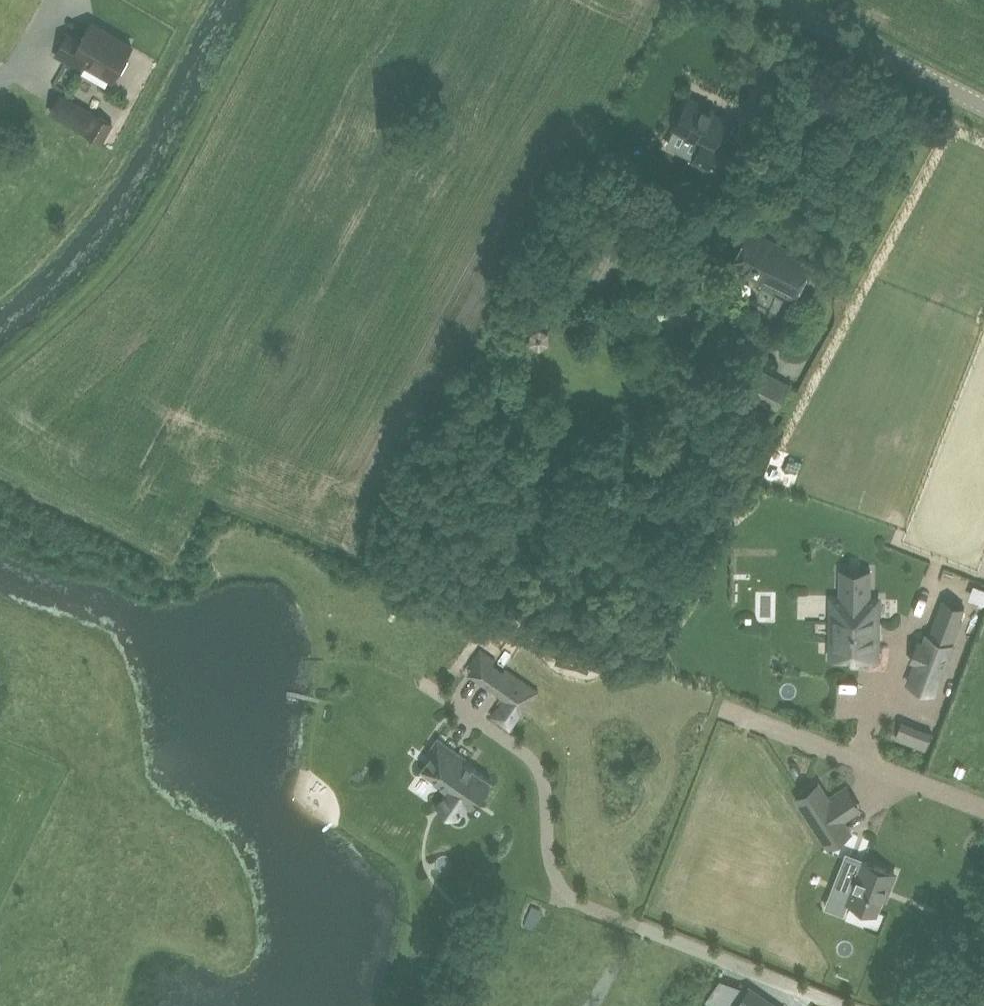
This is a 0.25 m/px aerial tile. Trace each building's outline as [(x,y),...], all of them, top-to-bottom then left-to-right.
[(132,46),(91,23),(80,41),(68,33),(55,54),(80,69),(84,61),(113,78),(132,46)] [(85,131),(96,113),(60,93),(49,112),(84,133),(85,131)] [(719,174),(731,150),(715,142),(727,119),(688,99),(674,126),(704,141),(693,160),(719,174)] [(97,111),(96,113),(85,131),(101,140),(112,120),(97,111)] [(677,183),(679,195),(696,191),(693,179),(677,183)] [(795,295),(811,265),(789,254),(791,251),(750,230),(733,264),(795,295)] [(776,311),(783,298),(762,287),(755,301),(776,311)] [(549,345),(549,334),(540,329),(531,334),(530,344),(539,350),(549,345)] [(777,410),(791,383),(758,366),(744,393),(777,410)] [(877,635),(878,598),(870,598),(871,570),(840,569),(840,598),(832,597),(832,619),(831,657),(877,658),(877,643),(877,635)] [(916,662),(908,683),(935,693),(942,672),(953,644),(961,621),(962,620),(960,619),(964,607),(944,599),(943,600),(929,635),(927,634),(924,641),(918,639),(911,660),(916,662)] [(473,666),(469,673),(491,688),(505,698),(502,702),(506,705),(503,710),(499,707),(493,715),(510,727),(520,712),(523,713),(538,690),(505,667),(503,670),(493,663),(496,659),(484,651),(473,666)] [(902,721),(896,738),(925,749),(932,732),(902,721)] [(433,753),(421,770),(453,792),(452,794),(472,808),(478,800),(479,801),(483,796),(481,795),(491,781),(464,761),(467,757),(438,737),(429,750),(433,753)] [(829,847),(851,833),(818,782),(796,796),(829,847)] [(845,859),(835,884),(851,890),(847,900),(875,912),(885,888),(888,889),(894,872),(863,860),(861,866),(845,859)] [(750,992),(740,1005),(776,1005),(767,1000),(765,1002),(750,992)]
